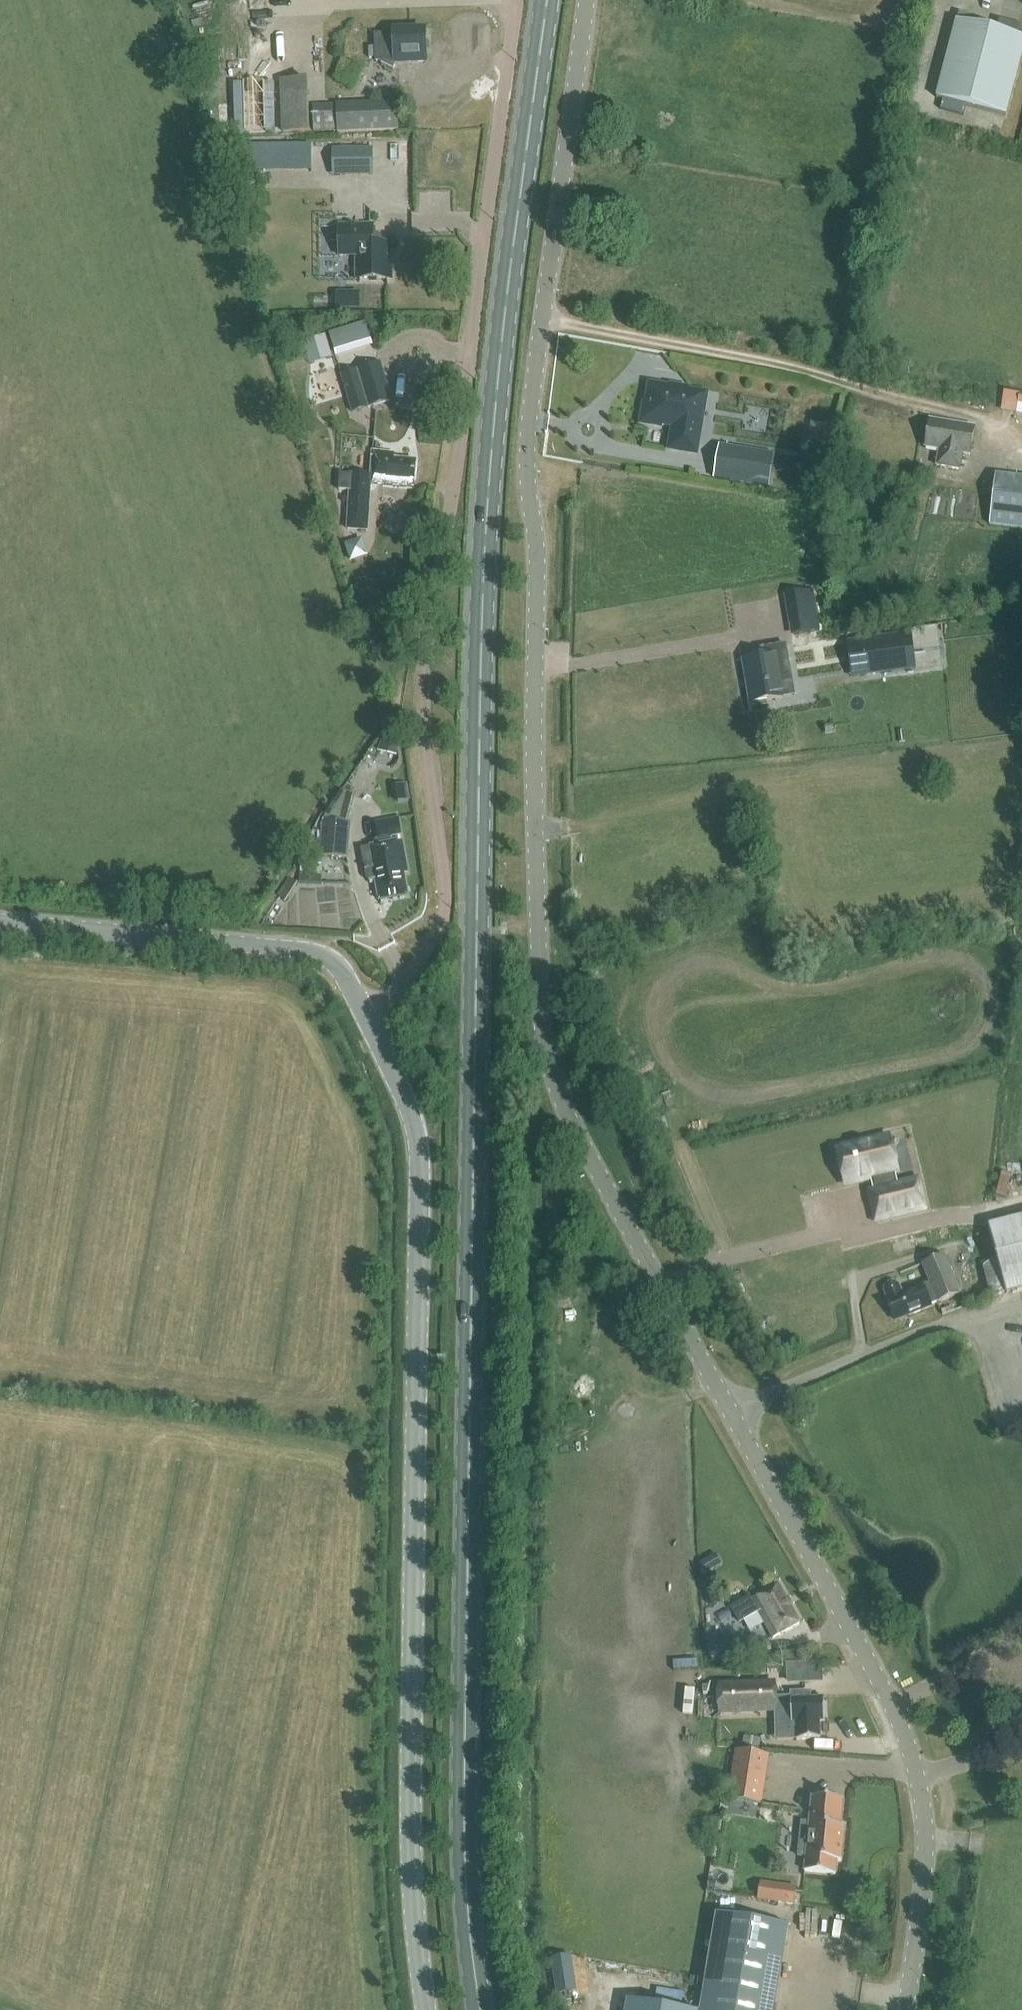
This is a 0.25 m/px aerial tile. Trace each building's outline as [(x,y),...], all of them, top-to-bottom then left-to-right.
[(1021,55),(1021,27),(999,21),(997,31),(956,21),(936,98),(1006,116),(1021,55)] [(424,31),(420,27),(416,31),(394,32),(394,34),(376,35),(376,48),(369,48),(369,59),(377,59),(377,62),(382,62),(382,65),(394,72),(395,70),(391,68),(394,63),(424,62),(427,58),(426,31),(424,31)] [(309,133),(307,80),(280,81),(282,134),(309,133)] [(398,131),(397,102),(336,104),(336,133),(398,131)] [(332,149),(332,177),(372,177),(372,148),(332,149)] [(360,280),(387,280),(392,280),(392,259),(387,259),(387,244),(373,244),(373,225),(340,225),(340,256),(360,256),(360,280)] [(303,342),(306,353),(329,346),(325,335),(303,342)] [(391,401),(379,362),(355,370),(367,409),(391,401)] [(662,427),(663,424),(676,426),(672,449),(696,453),(705,397),(652,388),(649,405),(646,405),(643,424),(662,427)] [(971,456),(976,429),(931,421),(926,449),(941,451),(938,467),(962,471),(964,455),(971,456)] [(824,457),(826,447),(807,444),(806,454),(824,457)] [(774,455),(718,445),(713,479),(768,488),(774,455)] [(394,461),(395,454),(374,452),(371,476),(340,474),(338,491),(349,492),(347,530),(368,532),(371,484),(407,487),(407,480),(414,481),(416,463),(394,461)] [(1021,529),(1021,477),(995,474),(989,525),(1021,529)] [(346,544),(351,559),(367,554),(362,538),(346,544)] [(817,617),(793,621),(795,636),(820,632),(817,617)] [(849,649),(848,644),(863,642),(867,671),(915,665),(912,635),(847,643),(848,649),(849,649)] [(744,661),(752,704),(784,698),(781,683),(792,681),(786,645),(765,649),(767,657),(744,661)] [(387,734),(378,752),(398,757),(397,736),(387,734)] [(375,822),(378,841),(402,836),(398,818),(375,822)] [(323,857),(348,859),(350,823),(324,821),(322,842),(321,856),(323,857)] [(321,856),(322,842),(313,841),(301,865),(299,884),(322,886),(323,876),(321,876),(323,857),(321,856)] [(404,875),(409,874),(403,843),(362,850),(368,882),(377,880),(381,901),(408,896),(404,875)] [(870,1193),(877,1220),(924,1208),(917,1181),(897,1186),(894,1172),(897,1172),(888,1138),(838,1150),(846,1184),(872,1178),(875,1191),(870,1193)] [(996,1289),(1021,1284),(1021,1211),(981,1220),(996,1289)] [(894,1250),(916,1246),(915,1237),(893,1241),(894,1250)] [(886,1288),(885,1292),(889,1301),(888,1302),(895,1320),(909,1315),(910,1316),(932,1307),(931,1305),(960,1294),(946,1256),(923,1265),(930,1284),(902,1295),(899,1286),(896,1284),(892,1283),(888,1285),(886,1288)] [(909,1408),(912,1414),(918,1415),(923,1413),(925,1407),(922,1402),(916,1400),(911,1403),(909,1408)] [(711,1557),(700,1563),(707,1573),(717,1567),(711,1557)] [(757,1612),(773,1638),(800,1622),(778,1585),(738,1608),(744,1618),(757,1612)] [(768,1655),(766,1640),(733,1644),(732,1638),(708,1641),(708,1642),(704,1642),(707,1662),(712,1661),(712,1662),(768,1655)] [(812,1677),(812,1668),(821,1667),(821,1665),(789,1666),(789,1682),(809,1681),(812,1677)] [(721,1713),(790,1710),(792,1721),(795,1721),(796,1739),(820,1737),(819,1720),(824,1720),(823,1698),(811,1699),(810,1696),(791,1696),(791,1698),(776,1698),(775,1682),(719,1685),(721,1713)] [(742,1751),(759,1753),(761,1740),(744,1738),(742,1751)] [(736,1750),(729,1798),(761,1803),(768,1755),(760,1753),(759,1753),(736,1750)] [(843,1799),(812,1796),(810,1823),(802,1822),(798,1856),(806,1857),(805,1871),(835,1874),(837,1860),(841,1860),(841,1861),(844,1826),(840,1825),(843,1799)] [(779,1886),(776,1904),(795,1906),(798,1888),(779,1886)] [(717,1913),(701,2009),(774,2009),(788,1925),(717,1913)] [(571,1956),(551,1959),(556,1994),(577,1990),(571,1956)] [(628,1999),(626,2009),(694,2009),(628,1999)]
